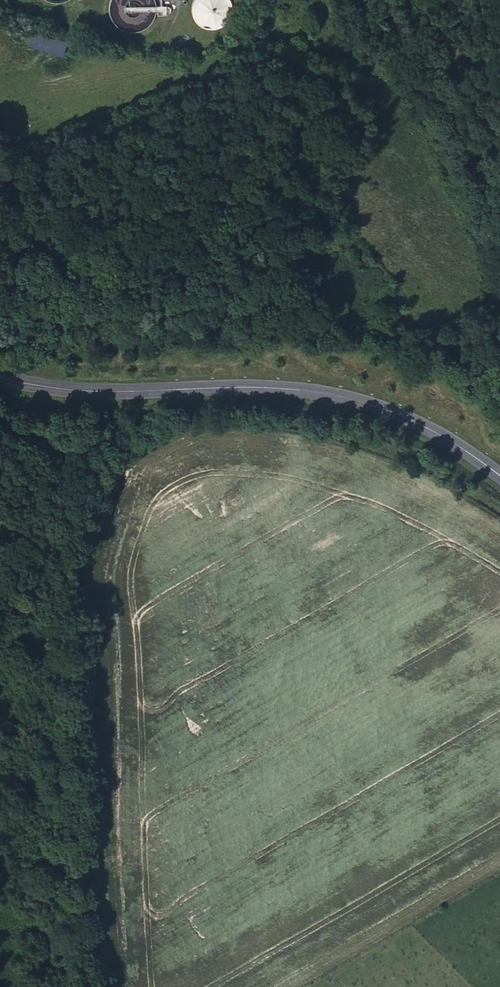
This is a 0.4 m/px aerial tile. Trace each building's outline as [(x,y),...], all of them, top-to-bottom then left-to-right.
[(192,4),(192,6),(192,8),(192,10),(192,12),(192,13),(192,15),(193,17),(194,19),(195,20),(196,22),(197,24),(198,25),(200,26),(201,27),(203,28),(205,29),(207,29),(209,30),(211,30),(212,30),(214,30),(216,29),(218,29),(220,28),(222,27),(223,26),(225,25),(226,24),(227,23),(229,21),(230,20),(231,18),(231,16),(232,14),(232,11),(232,9),(232,7),(232,5),(231,3),(230,1),(230,0),(194,0),(193,2),(192,4)] [(168,6),(167,6),(158,6),(158,15),(167,15),(167,14),(168,14),(169,14),(170,14),(170,13),(171,12),(171,11),(171,10),(171,9),(171,8),(170,8),(170,7),(169,6),(168,6)] [(31,32),(28,44),(64,55),(68,42),(31,32)]
